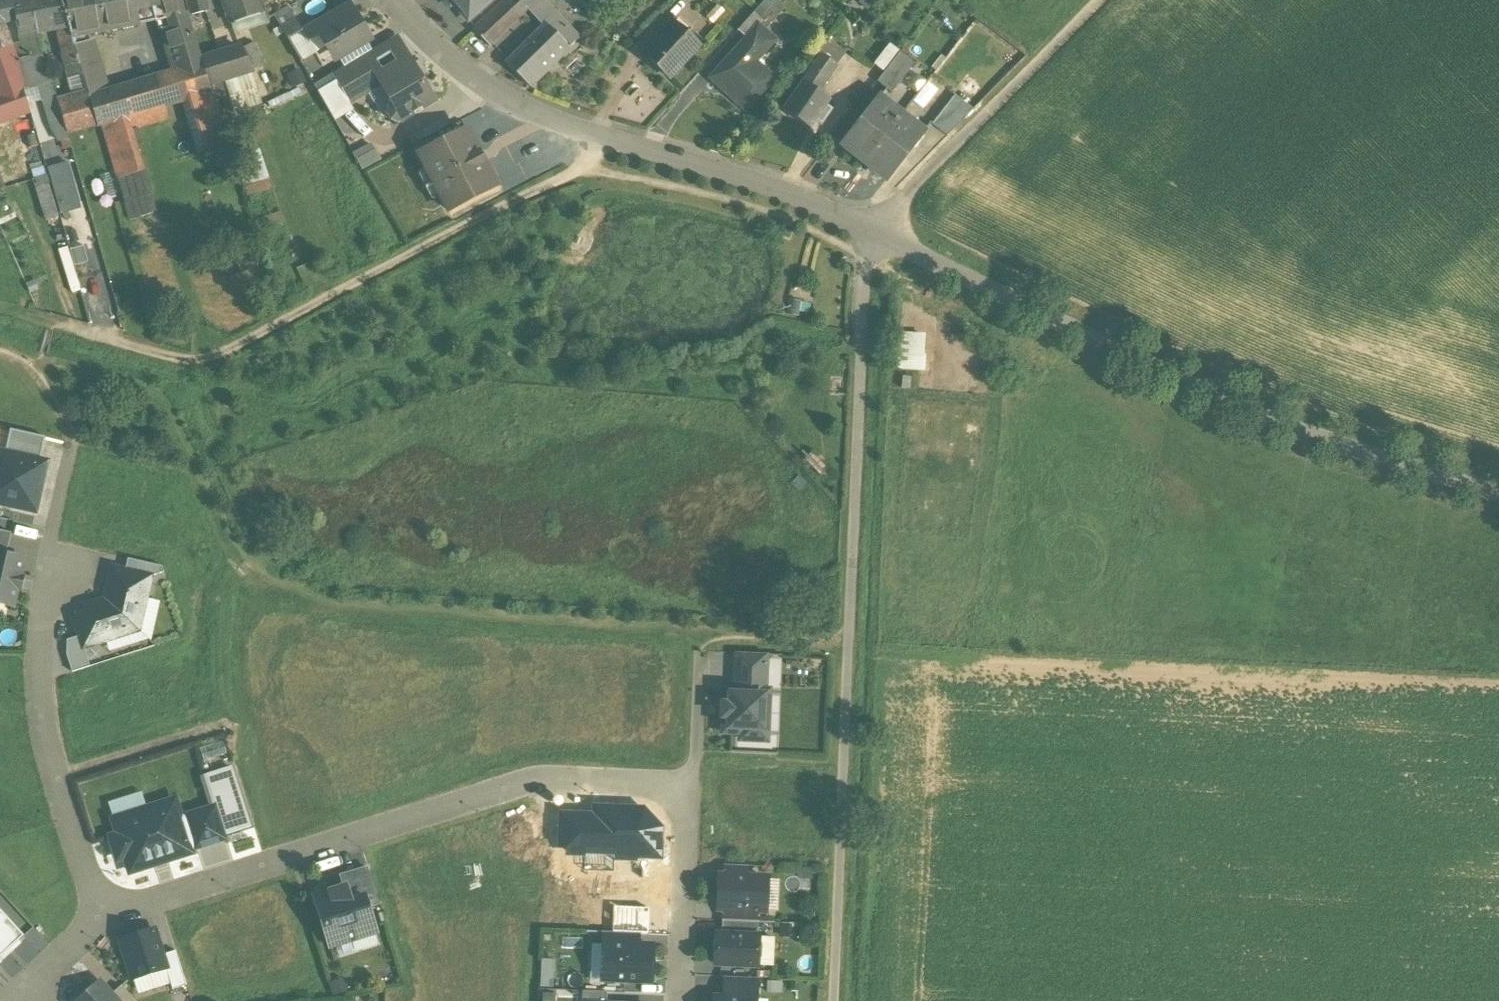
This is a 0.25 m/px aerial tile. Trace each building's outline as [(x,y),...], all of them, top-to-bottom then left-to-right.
[(0,3),(0,14),(3,24),(16,21),(19,36),(24,35),(37,33),(30,0),(19,0),(0,3)] [(37,33),(57,29),(67,27),(58,0),(30,0),(37,33)] [(67,27),(67,29),(89,25),(131,18),(126,0),(58,0),(67,27)] [(156,23),(163,20),(185,14),(181,0),(150,0),(156,23)] [(192,16),(207,12),(204,0),(187,0),(192,16)] [(231,25),(263,14),(258,0),(223,0),(231,25)] [(468,20),(491,0),(450,0),(468,20)] [(517,0),(510,0),(474,32),(489,46),(526,9),(517,0)] [(541,0),(517,0),(526,9),(545,29),(565,50),(578,38),(541,0)] [(347,4),(302,30),(309,43),(321,36),(321,34),(354,15),(347,4)] [(288,8),(274,16),(287,39),(301,31),(288,8)] [(185,14),(163,20),(167,34),(190,26),(186,13),(185,14)] [(754,13),(738,31),(746,39),(759,25),(760,26),(763,21),(754,13)] [(9,39),(3,24),(0,14),(0,42),(9,39)] [(354,15),(321,34),(321,36),(329,48),(331,46),(338,58),(369,40),(354,15)] [(674,23),(646,53),(644,52),(643,54),(670,79),(672,77),(670,76),(699,46),(700,47),(701,45),(674,20),(673,22),(674,23)] [(89,25),(67,29),(85,88),(89,100),(105,95),(105,93),(106,93),(96,56),(97,56),(89,25)] [(746,39),(724,63),(730,69),(716,84),(745,111),(771,83),(752,66),(775,40),(760,26),(759,25),(746,39)] [(190,26),(167,34),(188,100),(211,93),(190,26)] [(67,27),(57,29),(57,33),(69,80),(82,76),(67,29),(67,27)] [(545,29),(509,65),(530,85),(565,50),(545,29)] [(37,33),(24,35),(29,58),(29,59),(42,57),(37,33)] [(0,42),(0,53),(12,49),(9,39),(0,42)] [(845,52),(826,39),(816,54),(822,58),(823,56),(836,65),(845,52)] [(390,40),(332,75),(349,104),(381,85),(378,79),(404,63),(390,40)] [(265,65),(255,44),(241,50),(251,71),(265,65)] [(0,53),(0,124),(30,113),(22,89),(21,81),(17,63),(16,60),(12,49),(0,53)] [(241,49),(216,56),(224,80),(252,72),(251,71),(241,50),(241,49)] [(899,53),(877,83),(892,94),(915,65),(899,53)] [(216,56),(202,60),(209,85),(224,80),(216,56)] [(822,58),(804,83),(819,93),(838,66),(836,65),(823,56),(822,58)] [(29,58),(16,60),(17,63),(21,81),(49,76),(42,57),(29,59),(29,58)] [(404,63),(378,79),(381,85),(393,104),(392,107),(389,108),(388,115),(391,121),(398,123),(404,119),(406,115),(411,112),(416,112),(434,102),(423,83),(419,85),(415,77),(418,75),(409,60),(404,63)] [(105,95),(89,100),(96,124),(97,127),(102,126),(129,118),(162,108),(168,106),(158,77),(106,93),(105,93),(105,95)] [(803,82),(783,110),(810,129),(817,119),(822,123),(832,109),(827,105),(830,101),(819,93),(804,83),(803,82)] [(85,88),(56,97),(67,132),(96,124),(89,100),(85,88)] [(188,100),(183,101),(192,131),(220,123),(211,93),(188,100)] [(956,97),(933,126),(947,137),(973,110),(956,97)] [(902,116),(880,99),(842,148),(864,164),(902,116)] [(162,108),(129,118),(132,130),(166,120),(162,108)] [(902,116),(864,164),(886,182),(925,134),(902,116)] [(129,118),(102,126),(118,179),(140,173),(145,171),(132,130),(129,118)] [(220,123),(192,131),(199,154),(227,146),(220,123)] [(466,131),(419,155),(449,212),(496,187),(466,131)] [(365,168),(383,159),(375,143),(357,151),(365,168)] [(47,171),(59,215),(80,209),(69,165),(47,171)] [(140,173),(118,179),(124,202),(147,195),(140,173)] [(85,242),(60,250),(74,293),(82,290),(89,313),(104,308),(102,303),(110,301),(107,292),(110,291),(104,272),(82,280),(77,265),(92,261),(85,242)] [(801,302),(792,300),(789,313),(798,315),(801,302)] [(901,332),(900,367),(923,368),(925,333),(901,332)] [(11,430),(6,454),(41,462),(47,438),(11,430)] [(36,514),(48,464),(41,462),(6,454),(0,453),(0,506),(36,514)] [(0,531),(0,555),(6,556),(11,534),(0,531)] [(0,555),(0,604),(13,607),(17,589),(19,590),(22,579),(20,578),(24,560),(6,556),(0,555)] [(128,560),(126,571),(151,577),(163,573),(164,568),(128,560)] [(106,600),(138,632),(151,577),(126,571),(113,568),(106,600)] [(80,638),(83,649),(138,632),(106,600),(71,611),(80,638)] [(83,649),(80,638),(68,642),(67,656),(72,673),(89,668),(83,649)] [(734,691),(766,692),(768,656),(735,655),(734,691)] [(725,691),(725,696),(723,733),(766,734),(766,706),(766,692),(734,691),(725,691)] [(214,808),(223,835),(251,826),(233,767),(204,776),(214,808)] [(175,801),(113,820),(118,836),(111,838),(118,860),(125,858),(130,873),(191,854),(190,851),(196,849),(186,817),(180,818),(175,801)] [(567,847),(566,856),(662,861),(664,828),(643,808),(593,806),(592,814),(562,812),(560,812),(557,847),(567,847)] [(214,808),(186,817),(196,849),(224,840),(223,835),(214,808)] [(748,867),(724,866),(724,878),(748,879),(748,867)] [(368,869),(341,877),(345,887),(346,887),(351,902),(364,898),(367,907),(379,903),(368,869)] [(724,878),(719,878),(717,909),(722,909),(758,911),(765,911),(767,880),(748,879),(724,878)] [(345,887),(314,897),(330,948),(376,933),(367,907),(364,898),(351,902),(346,887),(345,887)] [(613,906),(612,933),(638,934),(650,935),(651,908),(613,906)] [(24,936),(0,909),(0,958),(24,936)] [(758,911),(722,909),(722,921),(758,923),(758,911)] [(758,923),(722,921),(721,935),(757,937),(758,923)] [(155,930),(121,940),(133,979),(167,969),(164,957),(155,930)] [(612,933),(604,933),(603,945),(637,946),(638,934),(612,933)] [(721,935),(716,935),(715,965),(757,967),(758,937),(757,937),(721,935)] [(637,946),(603,945),(602,980),(650,983),(651,947),(637,946)] [(176,952),(164,957),(174,988),(187,984),(176,952)] [(555,987),(556,960),(543,959),(542,986),(555,987)] [(724,978),(724,999),(724,1000),(752,1000),(756,1000),(756,979),(724,978)] [(100,983),(80,1000),(117,1000),(112,995),(100,983)] [(121,987),(112,995),(117,1000),(134,1000),(121,987)] [(607,994),(584,993),(583,1000),(606,1000),(607,994)]
